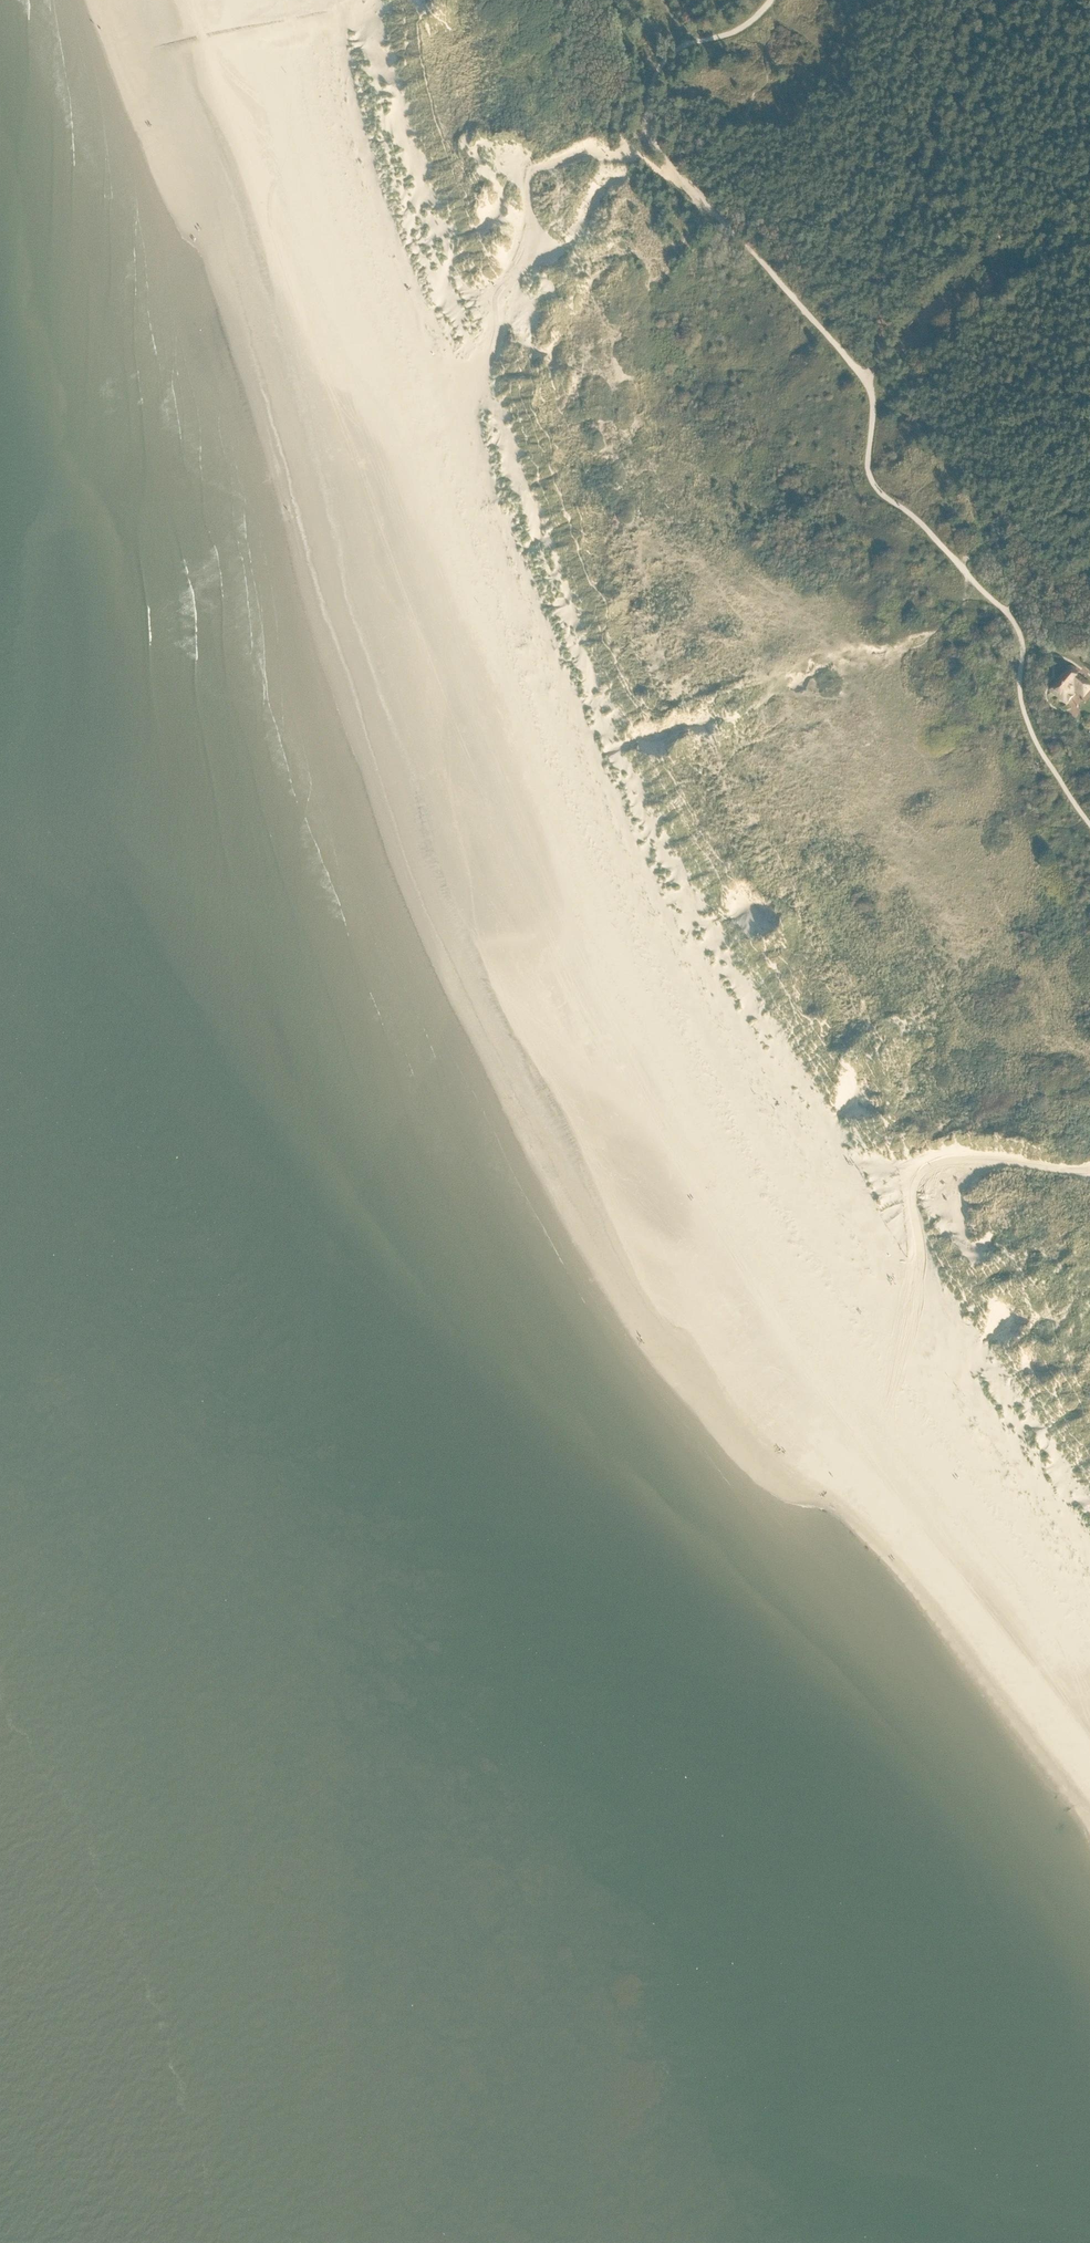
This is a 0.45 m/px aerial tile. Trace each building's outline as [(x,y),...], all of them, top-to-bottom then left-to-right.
[(1081,695),(1088,686),(1068,670),(1052,690),(1053,691),(1051,693),(1066,706),(1075,696),(1071,693),(1074,689),(1081,695)]
